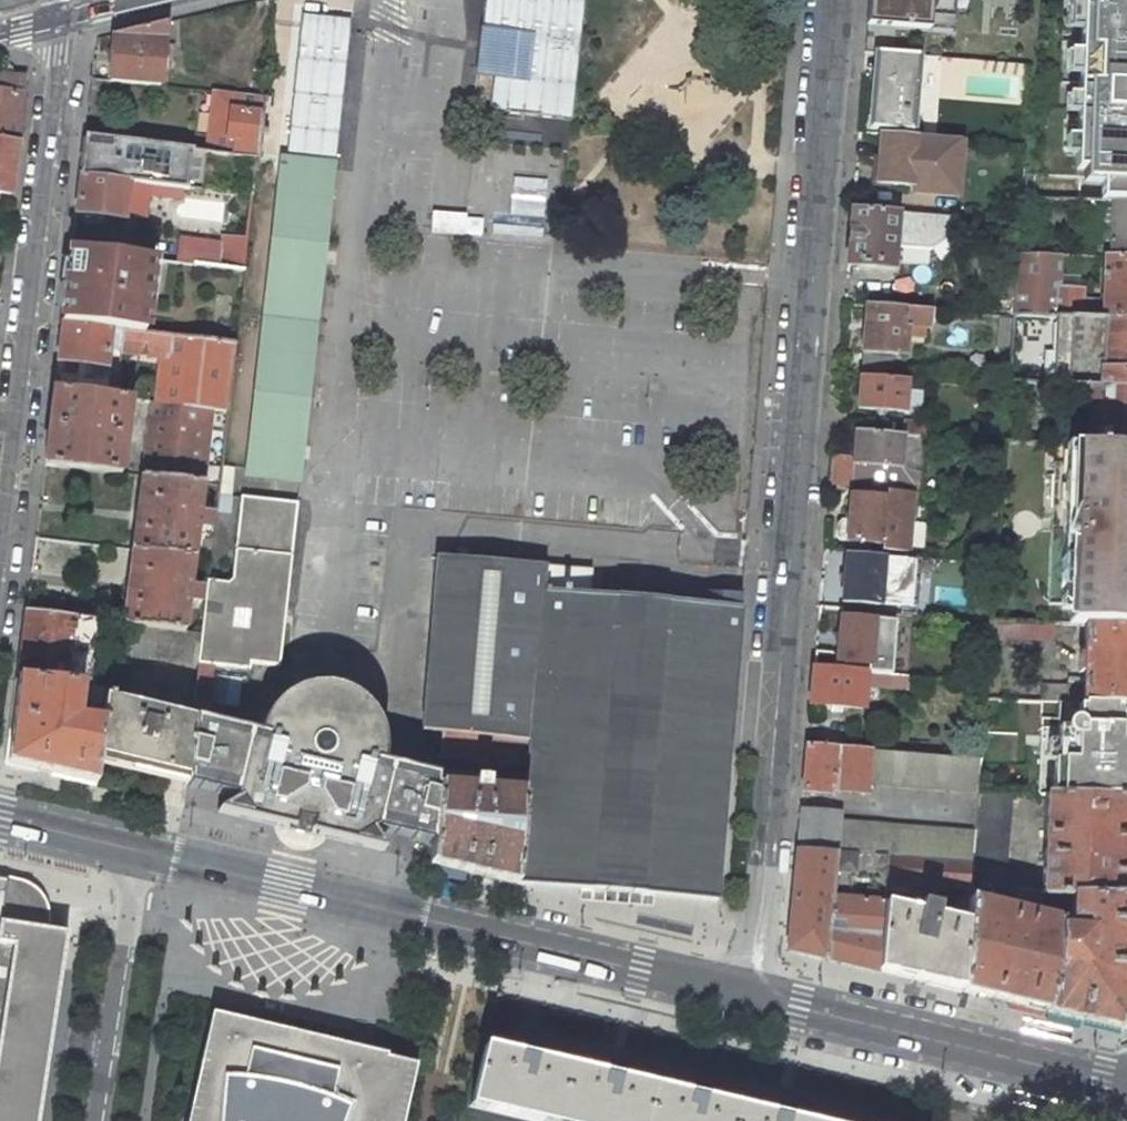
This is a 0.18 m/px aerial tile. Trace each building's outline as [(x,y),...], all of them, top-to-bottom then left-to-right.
[(472,109),(571,120),(584,0),(484,0),(472,109)] [(866,26),(929,30),(930,19),(951,21),(952,12),(952,0),(868,0),(866,26)] [(952,12),(965,13),(966,0),(952,0),(952,12)] [(1081,36),(1078,117),(1075,171),(1118,173),(1126,173),(1126,0),(1083,0),(1081,36)] [(304,10),(287,157),(333,161),(349,36),(352,14),(304,10)] [(110,80),(160,85),(166,21),(114,33),(110,80)] [(870,126),(876,127),(882,52),(877,52),(870,126)] [(876,127),(914,130),(920,55),(882,52),(876,127)] [(25,78),(0,75),(0,141),(17,144),(22,105),(25,78)] [(212,151),(254,156),(257,156),(263,96),(213,90),(207,137),(214,138),(212,151)] [(958,195),(963,141),(880,133),(878,158),(890,159),(888,184),(912,186),(911,191),(958,195)] [(84,135),(80,174),(131,180),(151,183),(183,187),(187,187),(191,148),(84,135)] [(207,150),(212,151),(214,138),(207,137),(205,150),(207,150)] [(17,144),(0,141),(0,193),(11,194),(17,144)] [(205,150),(191,148),(187,187),(202,189),(207,150),(205,150)] [(333,161),(287,157),(251,472),(294,477),(333,161)] [(876,183),(888,184),(890,159),(878,158),(876,183)] [(1118,173),(1117,203),(1126,203),(1126,173),(1118,173)] [(131,180),(80,174),(75,212),(85,214),(85,219),(87,224),(102,226),(106,222),(106,216),(127,219),(127,214),(131,180)] [(508,216),(493,214),(491,236),(541,240),(546,178),(511,176),(508,216)] [(149,194),(151,183),(131,180),(127,214),(146,216),(149,194)] [(182,199),(183,187),(151,183),(149,194),(182,199)] [(1117,203),(1097,202),(1097,207),(1113,208),(1111,256),(1126,256),(1126,203),(1117,203)] [(950,237),(952,218),(852,208),(847,265),(893,268),(895,246),(931,250),(950,237)] [(180,237),(178,262),(219,267),(244,270),(248,240),(221,237),(220,242),(180,237)] [(1044,254),(1045,242),(1021,241),(1020,254),(1044,254)] [(147,333),(156,259),(71,248),(66,286),(73,287),(71,299),(64,299),(63,308),(91,311),(89,326),(112,329),(147,333)] [(1084,287),(1060,286),(1061,255),(1044,254),(1020,254),(1015,314),(1126,319),(1126,256),(1111,256),(1105,256),(1104,294),(1101,294),(1101,301),(1083,300),(1084,287)] [(73,287),(66,286),(65,291),(64,299),(71,299),(73,287)] [(932,327),(934,310),(866,305),(862,352),(895,354),(906,355),(907,336),(908,329),(905,329),(905,327),(902,327),(902,324),(927,327),(932,327)] [(89,326),(91,311),(63,308),(62,322),(89,326)] [(1015,314),(1012,314),(1007,384),(1072,387),(1090,388),(1126,389),(1126,319),(1015,314)] [(997,346),(1008,347),(1010,319),(999,318),(997,346)] [(112,329),(89,326),(62,322),(57,361),(104,366),(107,366),(109,351),(112,329)] [(926,338),(927,327),(902,324),(902,327),(905,327),(905,329),(908,329),(907,336),(926,338)] [(152,356),(155,334),(147,333),(112,329),(109,351),(152,356)] [(228,412),(236,344),(155,334),(152,356),(168,358),(162,405),(212,411),(228,412)] [(893,372),(895,354),(862,352),(861,370),(893,372)] [(103,377),(104,366),(57,361),(54,388),(58,389),(60,372),(103,377)] [(104,394),(106,377),(103,377),(60,372),(58,389),(104,394)] [(907,391),(908,379),(861,376),(858,409),(905,413),(907,391)] [(1081,412),(1089,412),(1090,388),(1072,387),(1071,393),(1082,393),(1081,412)] [(104,394),(58,389),(54,388),(44,466),(121,476),(123,458),(131,459),(133,445),(124,444),(126,429),(135,430),(136,423),(127,422),(130,398),(104,394)] [(1090,388),(1089,412),(1088,428),(1088,447),(1126,449),(1126,389),(1090,388)] [(918,414),(922,410),(924,392),(907,391),(905,413),(918,414)] [(212,411),(162,405),(151,404),(142,478),(203,485),(212,411)] [(928,436),(929,423),(904,421),(903,434),(904,434),(928,436)] [(1076,446),(1088,447),(1088,428),(1077,427),(1076,446)] [(904,434),(903,434),(856,431),(853,458),(831,456),(828,486),(886,490),(918,493),(920,493),(921,473),(901,467),(904,435),(904,434)] [(1019,443),(1020,433),(1003,432),(1003,442),(1019,443)] [(901,467),(921,473),(924,437),(904,435),(901,467)] [(1088,447),(1076,446),(1065,446),(1064,463),(1053,462),(1048,605),(1070,605),(1069,623),(1085,624),(1090,624),(1090,606),(1126,608),(1126,546),(1108,545),(1108,531),(1113,531),(1118,529),(1124,526),(1126,524),(1126,449),(1088,447)] [(219,494),(230,496),(234,468),(222,466),(219,494)] [(989,499),(998,500),(1000,476),(991,475),(989,499)] [(200,512),(203,485),(142,478),(133,550),(194,558),(198,529),(210,531),(212,513),(200,512)] [(916,519),(918,493),(886,490),(886,498),(851,495),(848,521),(841,520),(837,525),(836,536),(839,540),(882,544),(881,550),(907,553),(910,518),(916,519)] [(229,512),(231,496),(230,496),(219,494),(217,511),(229,512)] [(241,497),(235,550),(291,556),(297,503),(241,497)] [(985,517),(997,518),(998,500),(989,499),(987,499),(985,517)] [(1126,546),(1126,524),(1124,526),(1118,529),(1113,531),(1108,531),(1108,545),(1126,546)] [(203,587),(191,585),(194,558),(133,550),(123,623),(185,631),(189,603),(201,604),(203,587)] [(291,556),(235,550),(232,578),(228,583),(207,580),(201,633),(197,664),(199,664),(195,706),(209,707),(209,704),(212,677),(213,665),(249,669),(250,663),(278,666),(280,641),(291,556)] [(914,607),(918,562),(904,560),(882,559),(882,558),(846,555),(842,594),(820,592),(818,607),(841,609),(842,603),(879,605),(879,604),(901,606),(914,607)] [(740,609),(589,595),(591,570),(438,557),(423,729),(426,730),(439,731),(441,732),(527,741),(529,742),(527,776),(525,794),(524,794),(516,885),(593,891),(593,885),(641,889),(640,895),(716,901),(740,609)] [(914,616),(914,607),(901,606),(900,614),(914,616)] [(1090,606),(1090,624),(1126,626),(1126,608),(1090,606)] [(18,678),(89,687),(98,620),(25,611),(23,634),(18,678)] [(891,674),(895,622),(873,620),(873,618),(840,616),(837,654),(832,654),(832,652),(816,651),(814,667),(891,674)] [(1055,637),(1055,623),(992,620),(990,640),(1002,641),(1002,634),(1055,637)] [(185,631),(123,623),(116,622),(112,655),(197,666),(197,664),(201,633),(185,631)] [(1126,704),(1126,626),(1090,624),(1085,624),(1085,652),(1080,651),(1079,670),(1084,671),(1084,683),(1069,682),(1068,685),(1047,684),(1046,701),(1083,702),(1126,704)] [(908,675),(891,674),(814,667),(811,704),(863,709),(865,686),(907,690),(908,675)] [(209,704),(223,705),(226,679),(212,677),(209,704)] [(108,690),(89,687),(18,678),(8,762),(47,772),(96,784),(99,757),(106,698),(108,699),(108,690)] [(341,690),(326,686),(322,686),(309,687),(294,691),(280,699),(271,707),(262,721),(257,734),(275,738),(278,729),(285,720),(294,712),(304,707),(315,704),(327,705),(338,708),(348,714),(356,722),(361,732),(364,744),(365,755),(364,760),(382,764),(383,753),(383,741),(380,729),(377,722),(368,708),(356,697),(341,690)] [(170,774),(181,716),(108,699),(106,698),(99,757),(144,767),(170,774)] [(1126,797),(1126,704),(1083,702),(1082,730),(1099,730),(1098,750),(1062,748),(1062,755),(1067,755),(1067,763),(1065,795),(1126,797)] [(361,732),(356,722),(348,714),(338,708),(327,705),(315,704),(304,707),(294,712),(285,720),(278,729),(275,738),(257,734),(193,719),(187,778),(186,785),(234,797),(237,800),(219,811),(278,825),(280,817),(285,818),(291,820),(289,828),(299,830),(310,833),(312,825),(317,826),(327,829),(325,837),(381,850),(371,832),(373,830),(396,836),(409,771),(382,764),(364,760),(365,755),(364,744),(361,732)] [(170,774),(187,778),(193,719),(181,716),(170,774)] [(438,744),(439,731),(426,730),(425,743),(438,744)] [(525,766),(527,741),(441,732),(439,756),(525,766)] [(882,784),(884,751),(807,745),(803,792),(831,794),(831,791),(865,794),(866,783),(882,784)] [(979,792),(981,759),(884,751),(882,784),(979,792)] [(508,774),(506,793),(487,791),(488,781),(473,780),(473,790),(471,790),(472,773),(438,770),(437,788),(433,845),(431,864),(475,874),(516,885),(524,794),(525,794),(527,776),(508,774)] [(396,836),(412,840),(426,775),(409,771),(396,836)] [(412,840),(433,845),(437,788),(435,787),(437,778),(426,775),(412,840)] [(972,878),(1005,887),(1012,794),(979,792),(975,833),(973,863),(972,878)] [(1065,795),(1047,795),(1042,896),(1044,898),(1061,898),(1072,898),(1072,896),(1126,897),(1126,797),(1065,795)] [(840,821),(841,811),(801,808),(797,849),(837,852),(888,856),(973,863),(975,833),(840,821)] [(802,953),(826,958),(837,852),(797,849),(788,949),(802,953)] [(884,901),(884,900),(852,898),(853,877),(857,877),(857,878),(870,879),(871,878),(886,879),(888,856),(837,852),(826,958),(849,964),(878,971),(884,901)] [(972,878),(973,863),(888,856),(886,879),(885,883),(971,889),(972,878)] [(67,933),(47,930),(49,914),(47,906),(45,899),(39,891),(32,886),(26,882),(0,876),(0,1120),(38,1120),(67,933)] [(593,885),(593,891),(640,895),(641,889),(593,885)] [(1061,902),(1061,898),(1044,898),(1042,896),(1016,890),(1011,911),(970,901),(969,923),(963,991),(996,999),(1048,1011),(1060,966),(1060,933),(1060,927),(1061,902)] [(1125,1029),(1126,988),(1126,897),(1072,896),(1072,898),(1072,902),(1072,922),(1074,924),(1087,924),(1087,933),(1066,933),(1060,933),(1060,966),(1048,1011),(1090,1021),(1125,1029)] [(963,991),(969,923),(937,915),(938,908),(921,903),(919,910),(884,901),(878,971),(919,981),(963,991)] [(211,1013),(187,1120),(403,1120),(416,1065),(386,1058),(386,1055),(211,1013)] [(541,1061),(544,1049),(513,1042),(510,1054),(541,1061)] [(484,1047),(470,1106),(531,1120),(794,1120),(793,1120),(763,1114),(709,1101),(678,1094),(625,1081),(594,1073),(541,1061),(510,1054),(484,1047)] [(625,1081),(627,1069),(597,1061),(594,1073),(625,1081)] [(709,1101),(712,1089),(681,1082),(678,1094),(709,1101)] [(793,1120),(796,1109),(765,1102),(763,1114),(793,1120)]
